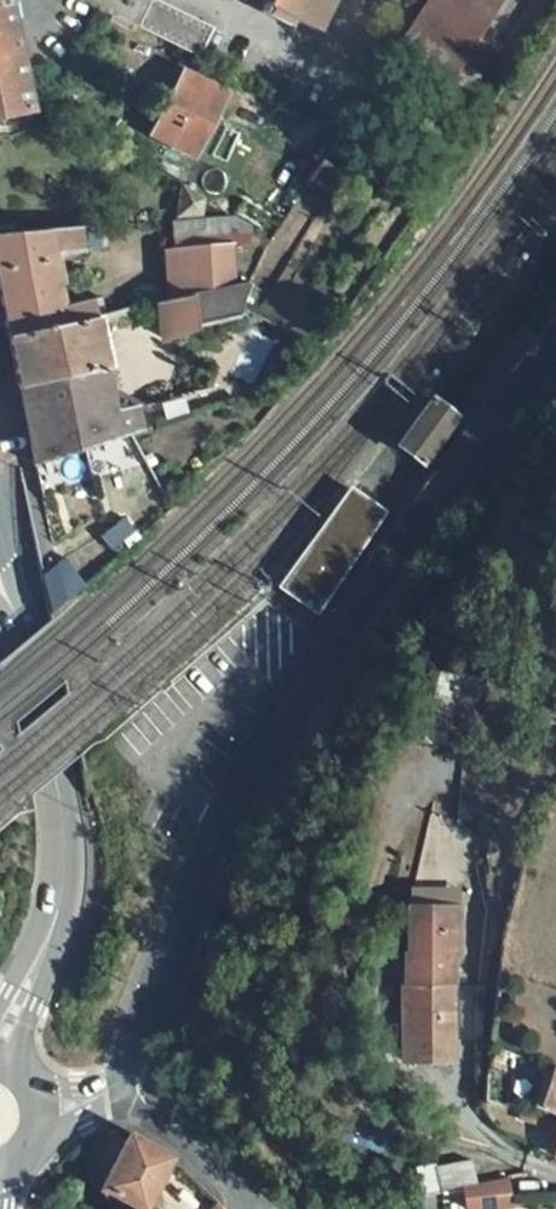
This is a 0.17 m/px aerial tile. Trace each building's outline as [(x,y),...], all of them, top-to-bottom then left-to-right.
[(31,113),(16,45),(6,0),(0,0),(0,119),(31,113)] [(109,14),(199,58),(213,28),(156,0),(81,0),(109,14)] [(264,7),(313,32),(328,0),(267,0),(264,7)] [(396,54),(448,88),(504,4),(498,0),(432,0),(396,54)] [(183,72),(150,135),(194,158),(227,94),(183,72)] [(330,196),(345,172),(325,162),(309,186),(330,196)] [(357,180),(345,172),(330,196),(345,203),(357,180)] [(203,197),(183,185),(178,219),(200,218),(203,197)] [(0,234),(0,291),(10,337),(92,319),(87,301),(60,307),(49,252),(84,250),(81,227),(0,234)] [(248,322),(243,283),(239,284),(233,241),(161,251),(168,301),(155,303),(159,335),(248,322)] [(102,299),(87,301),(92,319),(105,315),(102,299)] [(92,319),(10,337),(38,466),(144,432),(138,408),(117,413),(92,319)] [(424,394),(390,442),(398,449),(419,463),(423,466),(457,418),(453,415),(432,400),(424,394)] [(353,496),(287,590),(324,614),(386,517),(353,496)] [(66,561),(39,575),(55,604),(82,589),(66,561)] [(424,878),(467,878),(468,818),(424,817),(424,878)] [(460,909),(409,908),(408,955),(405,955),(405,983),(402,983),(402,1061),(453,1061),(454,1012),(461,1012),(461,1002),(453,1002),(453,957),(459,957),(460,909)] [(499,1063),(501,1051),(492,1049),(490,1061),(499,1063)] [(553,1070),(542,1100),(548,1102),(546,1109),(555,1112),(555,1071),(553,1070)] [(539,1106),(546,1109),(548,1102),(542,1100),(539,1106)] [(129,1134),(100,1189),(138,1208),(147,1208),(174,1158),(171,1156),(129,1134)] [(475,1185),(470,1162),(434,1168),(439,1192),(475,1185)] [(160,1208),(186,1208),(165,1187),(155,1204),(160,1208)]
